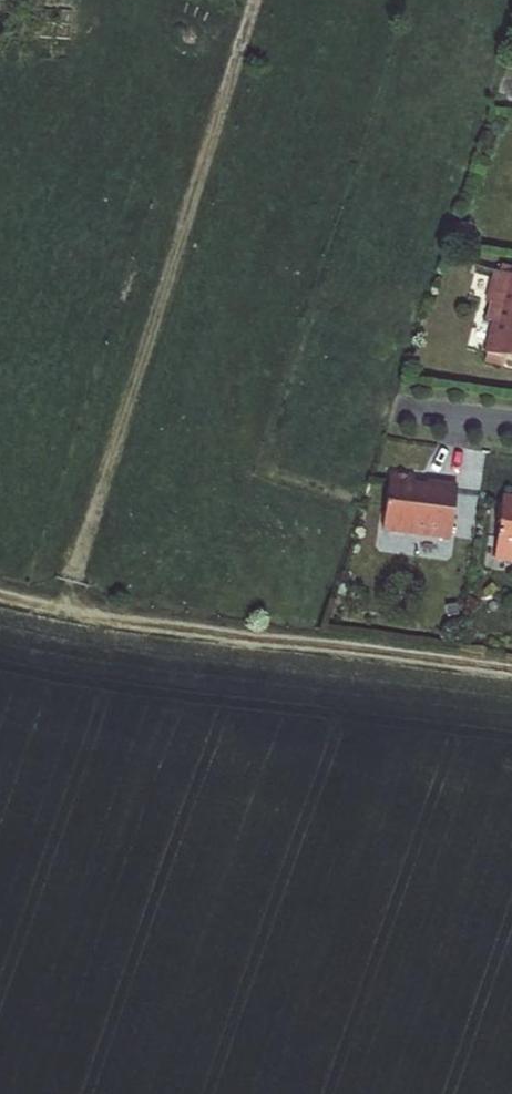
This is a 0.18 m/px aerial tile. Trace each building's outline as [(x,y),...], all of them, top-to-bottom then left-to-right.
[(504,277),(496,308),(503,310),(498,327),(504,329),(494,367),(511,372),(511,369),(511,279),(504,277)] [(421,484),(396,480),(389,536),(457,545),(464,493),(434,488),(433,492),(421,491),(421,484)] [(511,568),(511,505),(504,504),(496,566),(511,568)]
